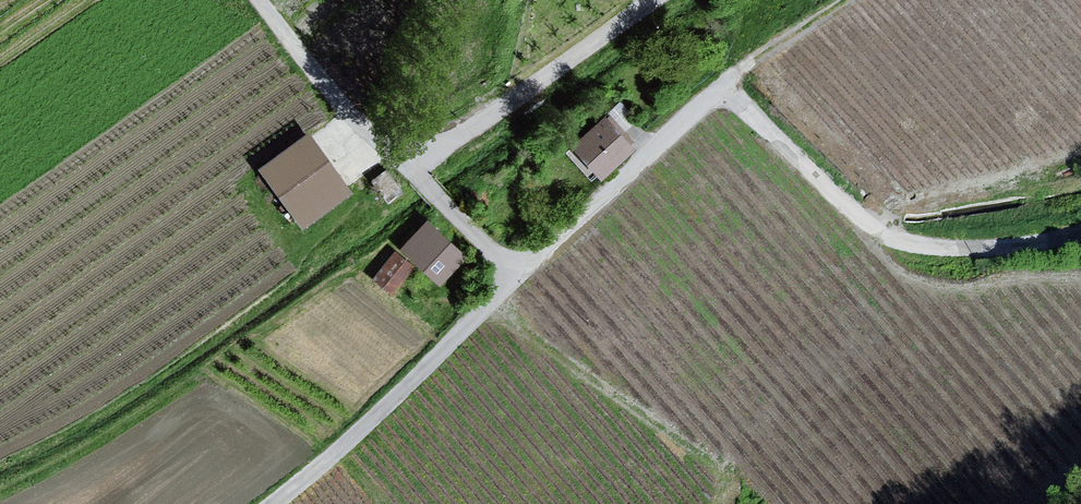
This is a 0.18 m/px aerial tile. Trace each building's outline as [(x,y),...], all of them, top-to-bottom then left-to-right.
[(626,152),(596,121),(567,148),(597,179),(626,152)] [(346,196),(304,137),(259,168),(301,228),(346,196)] [(461,261),(424,224),(398,250),(434,287),(461,261)]
